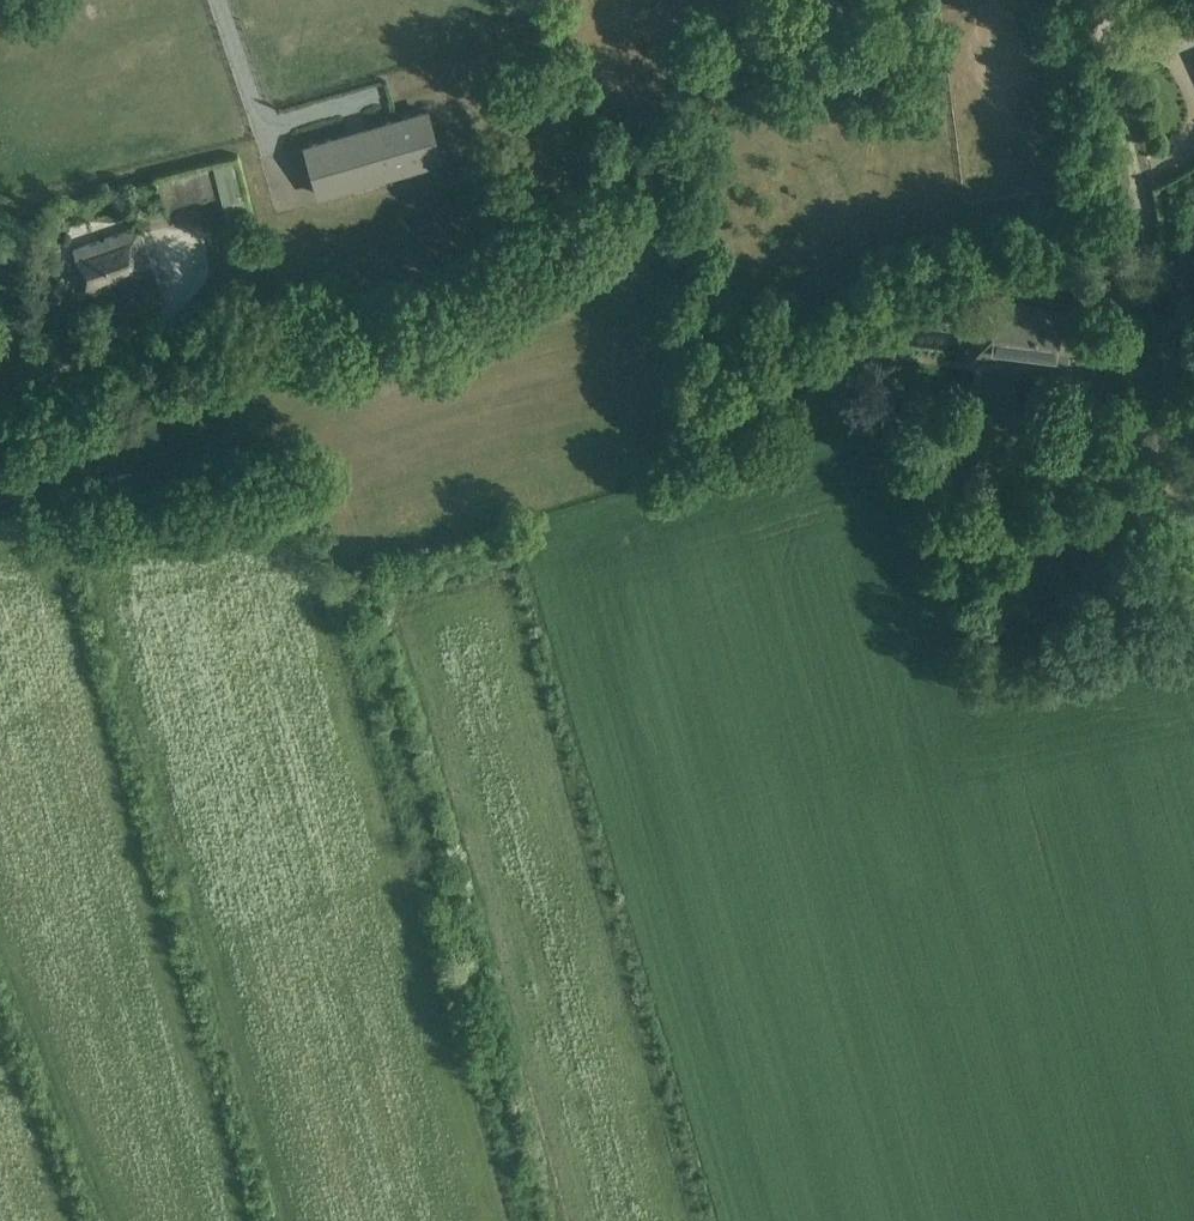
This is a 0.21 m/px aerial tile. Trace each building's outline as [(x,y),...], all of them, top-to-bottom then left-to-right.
[(442,158),(428,110),(305,146),(319,195),(442,158)] [(243,190),(234,160),(157,180),(164,206),(220,192),(229,226),(250,221),(243,190)] [(154,271),(138,227),(95,242),(73,250),(88,294),(154,271)] [(1113,353),(1116,323),(1045,313),(1045,309),(980,301),(975,340),(993,342),(991,358),(1066,367),(1062,401),(1089,405),(1095,354),(1109,356),(1113,353)]
